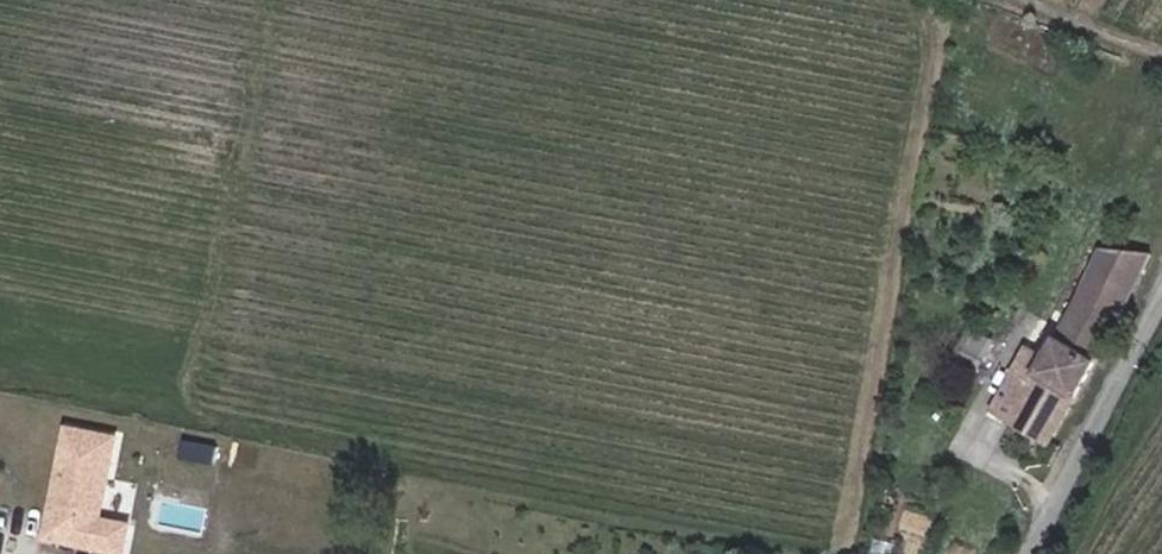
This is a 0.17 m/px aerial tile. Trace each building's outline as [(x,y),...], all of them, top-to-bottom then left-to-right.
[(1051,445),(1141,267),(1093,263),(1051,348),(1033,338),(1000,404),(1018,413),(1013,425),(1051,445)] [(969,338),(953,369),(975,380),(990,349),(969,338)] [(123,553),(131,553),(137,517),(110,513),(124,431),(67,421),(47,541),(123,553)]
